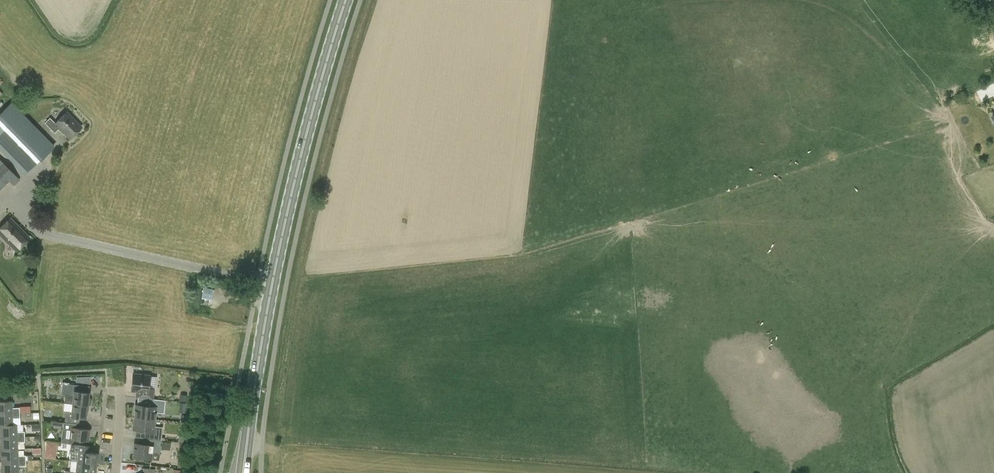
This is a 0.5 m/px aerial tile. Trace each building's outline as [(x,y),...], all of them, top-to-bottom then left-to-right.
[(0,112),(0,149),(25,174),(54,146),(11,102),(0,112)] [(67,110),(54,122),(50,117),(44,122),(54,132),(58,129),(63,134),(64,133),(69,139),(82,127),(67,110)] [(9,180),(14,185),(20,179),(0,159),(0,189),(9,180)] [(10,217),(0,227),(0,234),(16,250),(29,237),(10,217)] [(214,289),(204,287),(202,297),(212,299),(214,289)] [(135,397),(138,397),(152,399),(153,388),(148,388),(149,374),(133,373),(131,391),(136,391),(135,397)] [(64,403),(72,404),(86,405),(86,404),(88,404),(90,403),(90,399),(89,397),(87,397),(88,392),(89,386),(62,383),(60,394),(65,395),(64,403)] [(155,419),(155,412),(163,413),(165,400),(152,399),(138,397),(137,404),(135,404),(133,417),(155,419)] [(19,412),(19,407),(12,408),(11,400),(0,401),(0,413),(19,412)] [(72,404),(71,412),(66,411),(65,421),(65,422),(68,422),(75,423),(79,424),(80,417),(85,418),(86,405),(72,404)] [(12,418),(19,417),(19,412),(0,413),(0,425),(16,424),(12,424),(12,418)] [(154,426),(155,419),(133,417),(132,429),(144,430),(143,438),(161,440),(162,427),(154,426)] [(67,429),(68,422),(65,422),(65,421),(44,419),(43,428),(50,429),(51,425),(63,426),(62,428),(67,429)] [(16,424),(0,425),(0,431),(0,437),(24,436),(24,431),(17,431),(16,424)] [(87,441),(89,429),(70,426),(69,439),(87,441)] [(17,448),(17,442),(25,441),(24,436),(0,437),(1,449),(17,448)] [(143,438),(143,443),(134,443),(132,457),(151,459),(152,452),(159,453),(161,440),(143,438)] [(55,459),(57,443),(46,441),(44,458),(55,459)] [(69,460),(77,461),(96,463),(97,452),(87,451),(88,445),(71,443),(69,460)] [(18,455),(17,448),(1,449),(1,461),(25,460),(25,455),(18,455)] [(18,466),(25,466),(25,460),(1,461),(2,472),(8,472),(18,472),(18,466)] [(75,472),(75,471),(74,472),(87,472),(89,472),(95,472),(96,463),(77,461),(75,472)]
